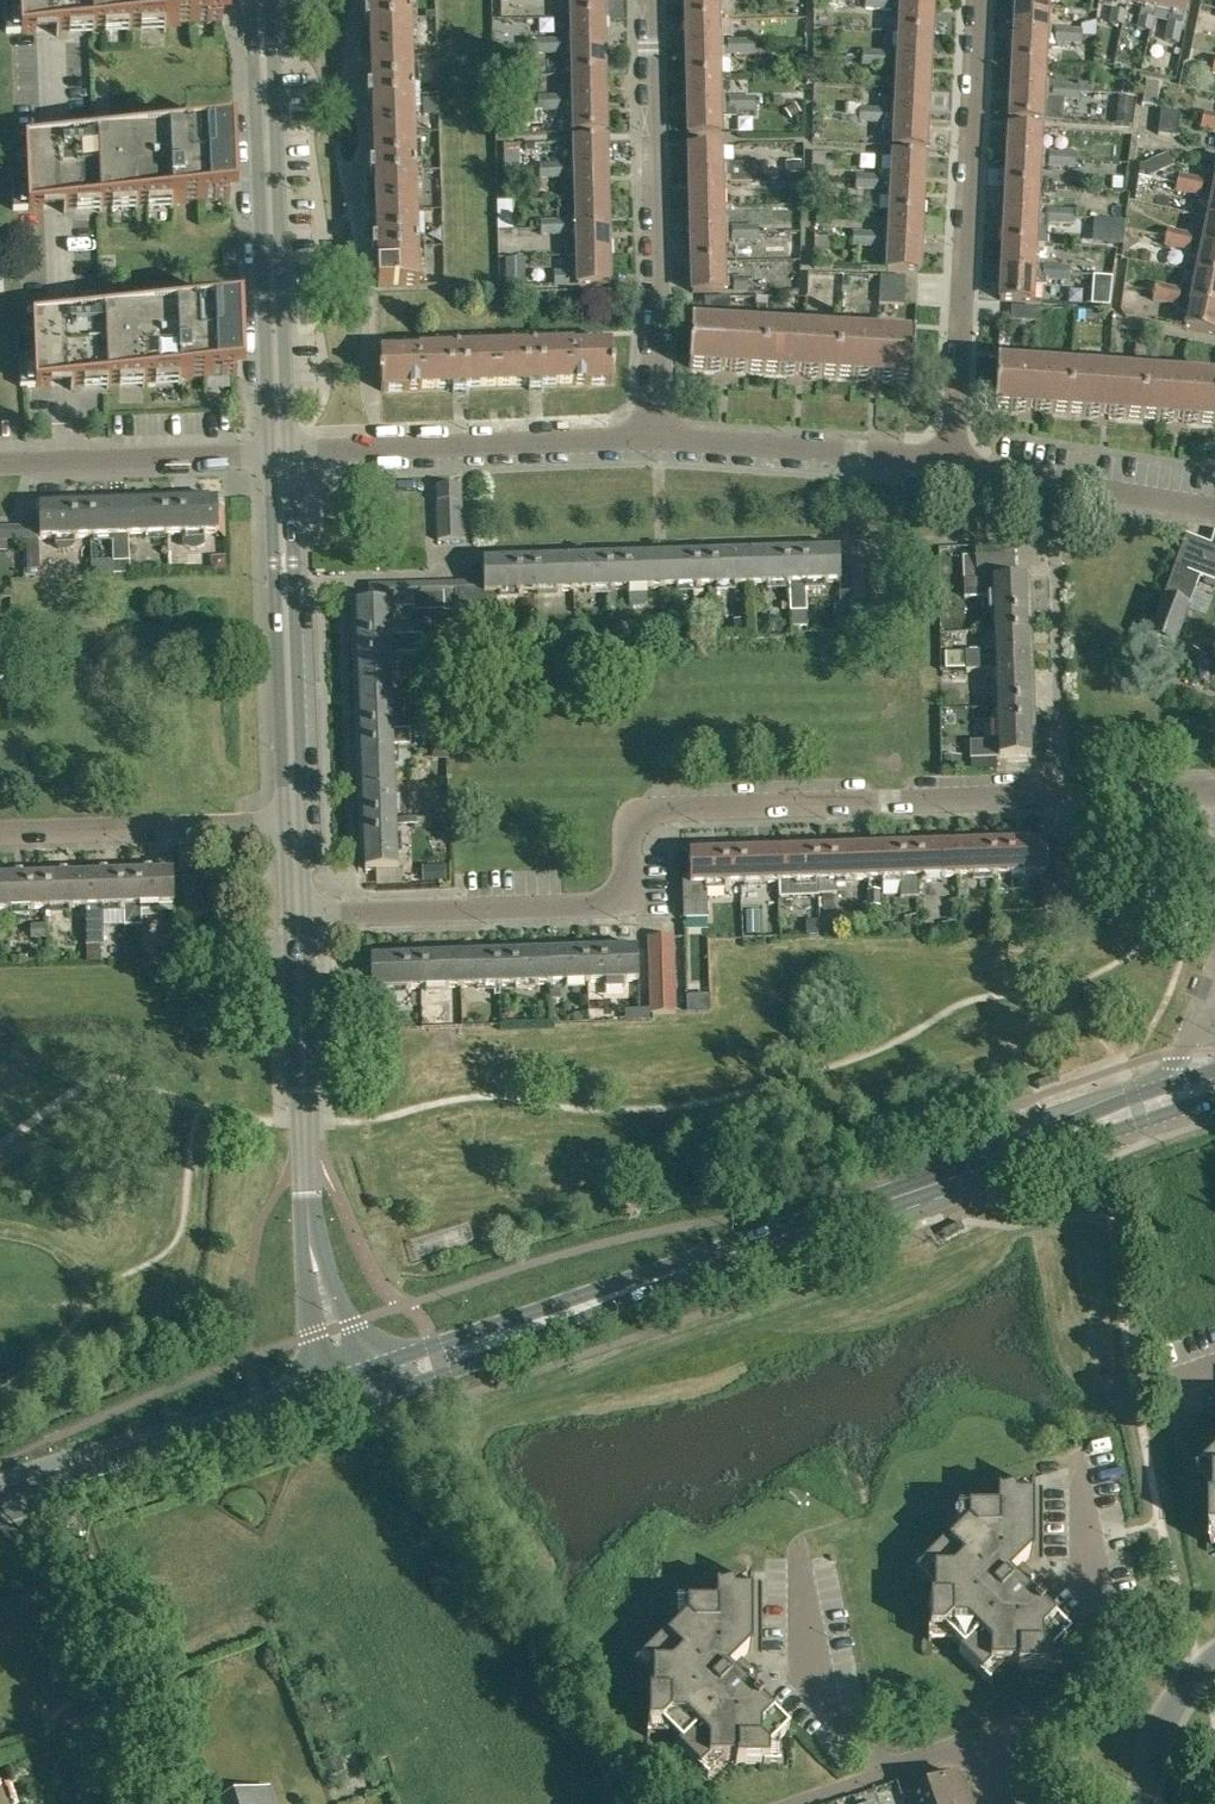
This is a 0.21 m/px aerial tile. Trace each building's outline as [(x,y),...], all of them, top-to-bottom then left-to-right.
[(92,35),(93,35),(93,30),(105,29),(128,28),(128,33),(129,33),(129,28),(141,28),(164,27),(164,32),(165,32),(164,27),(222,24),(230,24),(229,0),(20,0),(20,1),(5,2),(6,33),(12,33),(21,32),(21,33),(36,32),(47,32),(57,31),(57,36),(57,31),(69,31),(92,30),(92,35)] [(409,0),(368,0),(369,13),(364,14),(364,26),(369,26),(370,58),(411,57),(409,0)] [(604,0),(572,0),(572,18),(604,17),(604,0)] [(719,0),(686,0),(686,20),(719,20),(719,0)] [(878,0),(864,0),(864,9),(878,10),(878,0)] [(878,10),(892,10),(892,0),(878,0),(878,10)] [(1155,9),(1157,0),(1128,0),(1127,4),(1140,6),(1136,29),(1138,29),(1136,36),(1150,39),(1155,9)] [(1155,9),(1169,12),(1163,41),(1179,44),(1184,15),(1187,0),(1157,0),(1155,9)] [(933,33),(934,5),(902,4),(900,32),(933,33)] [(1016,5),(1014,34),(1047,35),(1049,7),(1016,5)] [(1112,9),(1109,24),(1124,26),(1127,8),(1116,6),(1115,10),(1112,9)] [(605,46),(604,17),(572,18),(573,47),(605,46)] [(719,20),(686,20),(687,49),(720,48),(719,20)] [(1054,35),(1047,35),(1014,34),(1013,62),(1046,64),(1047,45),(1068,45),(1068,29),(1055,29),(1054,35)] [(1068,29),(1068,45),(1082,46),(1082,30),(1068,29)] [(931,62),(933,33),(900,32),(899,60),(931,62)] [(536,55),(549,54),(549,39),(524,40),(525,48),(535,48),(536,55)] [(549,39),(549,54),(563,54),(563,39),(549,39)] [(727,48),(720,48),(687,49),(687,77),(720,77),(720,59),(729,56),(741,55),(741,40),(727,41),(727,48)] [(755,40),(741,40),(741,55),(769,54),(769,47),(755,47),(755,40)] [(606,75),(605,46),(573,47),(573,76),(606,75)] [(494,69),(525,69),(525,49),(494,50),(494,69)] [(862,67),(875,67),(876,52),(862,51),(862,67)] [(889,52),(876,52),(875,67),(889,68),(889,52)] [(373,135),(414,134),(411,57),(370,58),(371,90),(366,90),(367,102),(372,102),(373,135)] [(1213,75),(1214,75),(1214,58),(1213,67),(1203,65),(1202,72),(1213,75)] [(931,62),(899,60),(897,88),(929,90),(931,62)] [(1011,91),(1044,92),(1054,93),(1053,99),(1066,99),(1066,86),(1080,87),(1079,93),(1091,93),(1091,83),(1079,83),(1079,80),(1060,79),(1059,81),(1045,81),(1046,64),(1013,62),(1011,91)] [(606,75),(573,76),(574,104),(606,103),(606,75)] [(1123,75),(1122,94),(1134,96),(1136,77),(1123,75)] [(721,105),(720,77),(687,77),(688,106),(721,105)] [(1160,83),(1146,81),(1142,105),(1156,107),(1160,83)] [(1079,116),(1079,93),(1080,87),(1066,86),(1066,99),(1053,99),(1054,93),(1044,92),(1011,91),(1010,119),(1043,121),(1044,103),(1052,103),(1052,100),(1060,101),(1059,116),(1079,116)] [(928,118),(929,90),(897,88),(895,116),(928,118)] [(756,96),(742,97),(742,112),(756,112),(756,96)] [(537,112),(551,111),(551,97),(537,97),(537,112)] [(564,97),(551,97),(551,111),(565,111),(564,104),(564,97)] [(728,105),(721,105),(688,106),(689,130),(722,129),(721,117),(730,117),(730,113),(742,112),(742,97),(728,97),(728,105)] [(564,104),(565,111),(564,114),(574,114),(575,132),(607,131),(606,103),(574,104),(564,104)] [(873,124),(874,108),(861,108),(859,107),(858,116),(858,123),(873,124)] [(874,108),(873,124),(886,124),(887,109),(874,108)] [(1180,113),(1161,111),(1158,134),(1177,136),(1180,113)] [(1213,133),(1214,122),(1214,115),(1203,112),(1200,130),(1213,133)] [(542,114),(511,114),(511,128),(542,128),(542,114)] [(928,118),(895,116),(894,146),(926,148),(928,118)] [(1008,158),(1040,159),(1042,130),(1009,128),(1008,158)] [(148,205),(171,204),(171,209),(172,209),(171,204),(229,202),(230,202),(237,201),(235,133),(227,134),(226,134),(168,136),(154,137),(150,137),(136,137),(133,138),(118,138),(115,138),(107,139),(100,139),(97,139),(97,140),(87,141),(87,139),(86,140),(85,132),(87,132),(87,131),(83,131),(83,132),(69,132),(63,132),(64,140),(57,141),(51,141),(41,141),(26,142),(26,145),(27,178),(13,179),(12,179),(13,210),(19,210),(28,209),(28,210),(43,209),(54,209),(64,208),(64,213),(65,213),(64,208),(76,208),(99,207),(100,212),(100,207),(112,206),(135,205),(135,210),(136,210),(136,205),(148,205)] [(414,134),(373,135),(374,166),(369,166),(369,179),(375,179),(376,211),(416,210),(414,134)] [(564,164),(552,164),(552,179),(567,178),(567,171),(576,170),(608,170),(608,141),(575,141),(576,158),(564,158),(564,164)] [(503,143),(503,159),(517,159),(516,143),(503,143)] [(767,163),(723,165),(722,149),(689,150),(690,179),(723,178),(730,177),(731,184),(761,183),(761,174),(768,174),(767,163)] [(1062,167),(1062,153),(1049,152),(1048,166),(1062,167)] [(1076,154),(1062,153),(1062,167),(1076,168),(1076,154)] [(1168,153),(1142,165),(1148,177),(1174,166),(1168,153)] [(892,184),(924,185),(926,158),(894,156),(892,184)] [(1039,188),(1040,159),(1008,158),(1006,186),(1039,188)] [(801,162),(786,163),(786,175),(801,174),(801,162)] [(552,179),(552,164),(539,164),(539,179),(552,179)] [(577,199),(609,198),(608,170),(576,170),(577,199)] [(1164,173),(1162,182),(1177,185),(1175,191),(1187,193),(1191,177),(1179,175),(1179,176),(1164,173)] [(1203,180),(1201,190),(1214,192),(1214,193),(1214,176),(1204,174),(1203,180)] [(855,191),(868,192),(869,176),(855,176),(855,191)] [(883,177),(869,176),(868,192),(879,192),(882,192),(883,184),(883,177)] [(1201,190),(1203,180),(1191,177),(1187,193),(1200,196),(1198,203),(1211,206),(1208,220),(1214,221),(1214,193),(1214,192),(1201,190)] [(724,205),(723,178),(690,179),(691,208),(724,205)] [(923,214),(924,185),(892,184),(883,184),(882,192),(879,192),(879,196),(891,197),(890,213),(923,214)] [(1006,186),(1005,215),(1037,216),(1038,209),(1038,205),(1039,188),(1006,186)] [(610,227),(609,198),(577,199),(577,228),(610,227)] [(497,229),(514,229),(514,201),(497,202),(497,229)] [(724,234),(724,205),(691,208),(691,236),(724,234)] [(1047,222),(1046,224),(1059,225),(1060,210),(1047,209),(1047,217),(1047,222)] [(419,287),(416,210),(376,211),(377,242),(371,243),(372,255),(377,255),(378,288),(419,287)] [(1060,210),(1059,225),(1072,225),(1073,210),(1060,210)] [(864,233),(864,247),(879,248),(880,241),(889,241),(921,243),(923,214),(890,213),(889,229),(877,229),(876,233),(864,233)] [(1046,229),(1046,224),(1047,217),(1037,216),(1005,215),(1003,243),(1036,245),(1037,228),(1046,229)] [(567,220),(552,221),(552,235),(568,234),(567,220)] [(1110,220),(1108,244),(1123,245),(1125,221),(1110,220)] [(1208,220),(1205,232),(1193,230),(1192,235),(1190,245),(1202,247),(1214,249),(1214,221),(1208,220)] [(552,235),(552,221),(536,221),(536,236),(552,235)] [(731,242),(745,242),(745,226),(731,227),(731,242)] [(759,226),(745,226),(745,242),(759,241),(759,226)] [(610,256),(610,227),(577,228),(578,257),(610,256)] [(1164,246),(1177,248),(1180,233),(1167,230),(1164,246)] [(852,247),(864,247),(864,233),(852,232),(852,247)] [(1180,233),(1177,248),(1189,251),(1187,256),(1200,259),(1197,274),(1214,278),(1214,249),(1202,247),(1190,245),(1192,235),(1180,233)] [(692,265),(725,263),(724,234),(691,236),(692,265)] [(830,238),(814,238),(814,253),(830,253),(830,238)] [(921,243),(889,241),(887,271),(919,272),(921,243)] [(1034,273),(1036,245),(1003,243),(1002,272),(1034,273)] [(611,284),(610,256),(578,257),(579,285),(611,284)] [(505,260),(505,274),(525,274),(525,265),(525,259),(505,260)] [(726,292),(725,263),(692,265),(693,293),(726,292)] [(1043,267),(1042,274),(1044,274),(1043,280),(1046,280),(1056,281),(1057,267),(1045,267),(1043,267)] [(1057,267),(1056,281),(1069,281),(1069,274),(1069,268),(1057,267)] [(554,286),(569,286),(569,271),(553,272),(554,286)] [(1046,287),(1046,280),(1043,280),(1044,274),(1042,274),(1034,273),(1002,272),(1000,300),(1033,302),(1034,286),(1046,287)] [(1197,274),(1194,287),(1182,285),(1181,289),(1179,299),(1191,301),(1214,306),(1214,278),(1197,274)] [(880,276),(879,290),(904,292),(905,278),(880,276)] [(1110,278),(1093,277),(1092,305),(1109,306),(1110,278)] [(748,278),(733,278),(733,293),(748,292),(748,278)] [(1153,302),(1165,304),(1169,287),(1157,284),(1153,302)] [(1191,301),(1179,299),(1181,289),(1169,287),(1165,304),(1177,307),(1176,311),(1188,314),(1185,328),(1214,334),(1214,306),(1191,301)] [(904,292),(879,290),(879,304),(903,306),(904,292)] [(767,298),(756,297),(755,314),(766,314),(767,298)] [(706,313),(731,312),(731,298),(706,299),(706,313)] [(1037,322),(1037,309),(1012,307),(1011,321),(1037,322)] [(143,383),(143,387),(143,382),(155,382),(178,381),(178,386),(179,386),(179,381),(234,379),(236,379),(237,379),(245,378),(242,311),(234,311),(175,313),(161,314),(158,314),(143,315),(140,315),(125,315),(122,315),(115,316),(107,316),(104,316),(104,317),(94,318),(94,317),(93,317),(93,310),(94,309),(94,308),(90,308),(90,309),(76,309),(70,310),(71,318),(69,318),(65,318),(48,318),(33,319),(33,322),(34,355),(20,356),(19,356),(21,387),(27,387),(36,387),(51,386),(71,385),(71,390),(72,390),(72,385),(84,385),(107,384),(107,389),(107,384),(119,383),(143,383)] [(689,368),(765,373),(767,330),(692,325),(689,368)] [(765,373),(838,377),(840,334),(767,330),(765,373)] [(838,377),(912,381),(914,338),(840,334),(838,377)] [(575,383),(614,382),(613,344),(599,345),(599,337),(582,338),(582,345),(573,346),(575,383)] [(1145,339),(1135,339),(1134,354),(1145,355),(1145,339)] [(543,385),(575,383),(573,346),(573,342),(497,345),(498,386),(530,385),(530,391),(543,390),(543,385)] [(383,391),(421,389),(420,350),(412,351),(412,344),(395,344),(395,351),(381,352),(383,391)] [(466,392),(466,388),(498,386),(497,345),(420,348),(420,350),(421,389),(453,388),(453,393),(466,392)] [(1069,414),(1072,370),(998,365),(995,408),(1069,414)] [(1069,414),(1143,419),(1146,376),(1072,370),(1069,414)] [(1214,424),(1214,381),(1146,376),(1143,419),(1214,424)] [(438,486),(439,503),(462,503),(461,486),(438,486)] [(53,540),(54,544),(55,547),(57,549),(59,550),(64,551),(68,550),(71,549),(72,548),(74,545),(74,539),(94,539),(94,542),(113,542),(114,561),(117,561),(117,571),(131,571),(129,537),(185,536),(185,546),(191,549),(199,549),(205,545),(204,535),(220,534),(219,502),(40,508),(41,529),(0,530),(0,542),(53,540)] [(462,503),(439,503),(440,542),(463,541),(462,503)] [(1198,583),(1200,576),(1214,582),(1214,532),(1210,543),(1186,535),(1149,638),(1174,648),(1198,583)] [(825,582),(841,582),(840,544),(484,556),(485,582),(485,595),(497,594),(607,590),(608,610),(615,609),(615,590),(632,589),(633,602),(637,607),(646,607),(650,602),(650,589),(709,587),(710,602),(717,601),(717,586),(789,584),(791,627),(806,626),(805,589),(825,588),(825,582)] [(976,547),(976,556),(962,557),(964,598),(994,597),(996,651),(965,652),(965,654),(952,654),(952,668),(965,667),(965,669),(996,667),(999,741),(970,742),(971,759),(1032,757),(1032,756),(1037,756),(1030,581),(1025,581),(1025,579),(986,580),(985,571),(1016,569),(1015,545),(976,547)] [(39,556),(26,557),(26,570),(39,570),(39,556)] [(225,556),(211,557),(212,571),(226,571),(225,556)] [(848,602),(876,601),(875,562),(851,563),(852,592),(839,592),(839,605),(834,605),(834,623),(848,623),(848,602)] [(370,599),(384,598),(384,603),(357,604),(366,871),(398,870),(393,745),(410,745),(409,731),(393,732),(390,655),(423,653),(422,635),(394,636),(394,617),(396,617),(396,608),(413,607),(413,612),(443,611),(443,613),(497,610),(497,594),(485,595),(485,582),(370,586),(370,599)] [(648,636),(648,643),(665,643),(665,631),(652,632),(648,636)] [(461,649),(475,649),(475,641),(469,635),(461,635),(461,649)] [(682,875),(684,919),(708,918),(708,894),(702,894),(702,885),(818,882),(819,895),(836,894),(836,881),(900,879),(900,897),(919,897),(919,878),(1048,874),(1046,842),(1046,836),(686,847),(686,853),(690,854),(691,875),(682,875)] [(49,909),(86,908),(88,944),(106,943),(105,907),(124,906),(125,927),(142,926),(142,906),(175,905),(174,872),(0,878),(0,911),(49,909)] [(211,915),(210,886),(210,876),(186,877),(187,916),(211,915)] [(758,911),(746,911),(747,934),(759,934),(758,911)] [(45,926),(30,926),(30,940),(45,940),(45,926)] [(676,1013),(674,937),(662,938),(665,1014),(676,1013)] [(653,1014),(665,1014),(662,938),(651,938),(653,1014)] [(173,952),(167,943),(159,949),(166,958),(173,952)] [(336,993),(585,983),(640,981),(638,944),(372,953),(373,979),(335,981),(336,993)] [(86,947),(87,962),(101,962),(100,947),(86,947)] [(686,996),(686,1013),(710,1012),(709,994),(686,996)] [(1212,1464),(1211,1463),(1199,1475),(1201,1476),(1208,1468),(1214,1475),(1214,1460),(1212,1464)] [(967,1525),(956,1536),(949,1543),(947,1540),(927,1560),(926,1559),(915,1571),(916,1572),(924,1564),(933,1573),(933,1599),(929,1599),(929,1626),(928,1626),(928,1643),(930,1643),(930,1632),(943,1632),(961,1650),(958,1652),(977,1672),(989,1684),(990,1683),(982,1675),(991,1666),(1017,1666),(1017,1669),(1044,1669),(1044,1670),(1061,1670),(1061,1668),(1050,1668),(1049,1655),(1067,1637),(1029,1599),(1029,1582),(1017,1568),(1030,1556),(1030,1558),(1032,1558),(1032,1486),(1030,1486),(1030,1488),(999,1496),(999,1494),(997,1494),(997,1511),(973,1511),(973,1510),(956,1510),(956,1512),(967,1512),(967,1525)] [(710,1760),(726,1760),(736,1760),(736,1764),(763,1763),(763,1764),(780,1764),(780,1762),(769,1762),(768,1750),(786,1731),(748,1693),(748,1676),(736,1662),(749,1650),(749,1652),(751,1652),(751,1580),(749,1580),(749,1582),(718,1590),(718,1588),(716,1588),(716,1606),(692,1606),(692,1605),(675,1605),(675,1607),(686,1607),(686,1619),(668,1637),(666,1635),(646,1654),(646,1653),(634,1665),(635,1667),(643,1659),(652,1668),(652,1693),(648,1693),(648,1720),(647,1720),(647,1737),(649,1737),(649,1726),(662,1726),(680,1744),(677,1747),(697,1766),(696,1767),(708,1779),(709,1777),(701,1769),(710,1760)] [(341,1774),(341,1771),(336,1758),(319,1764),(325,1779),(341,1774)] [(969,1797),(961,1775),(915,1791),(919,1803),(949,1803),(969,1797)] [(267,1789),(224,1803),(272,1803),(267,1789)]
